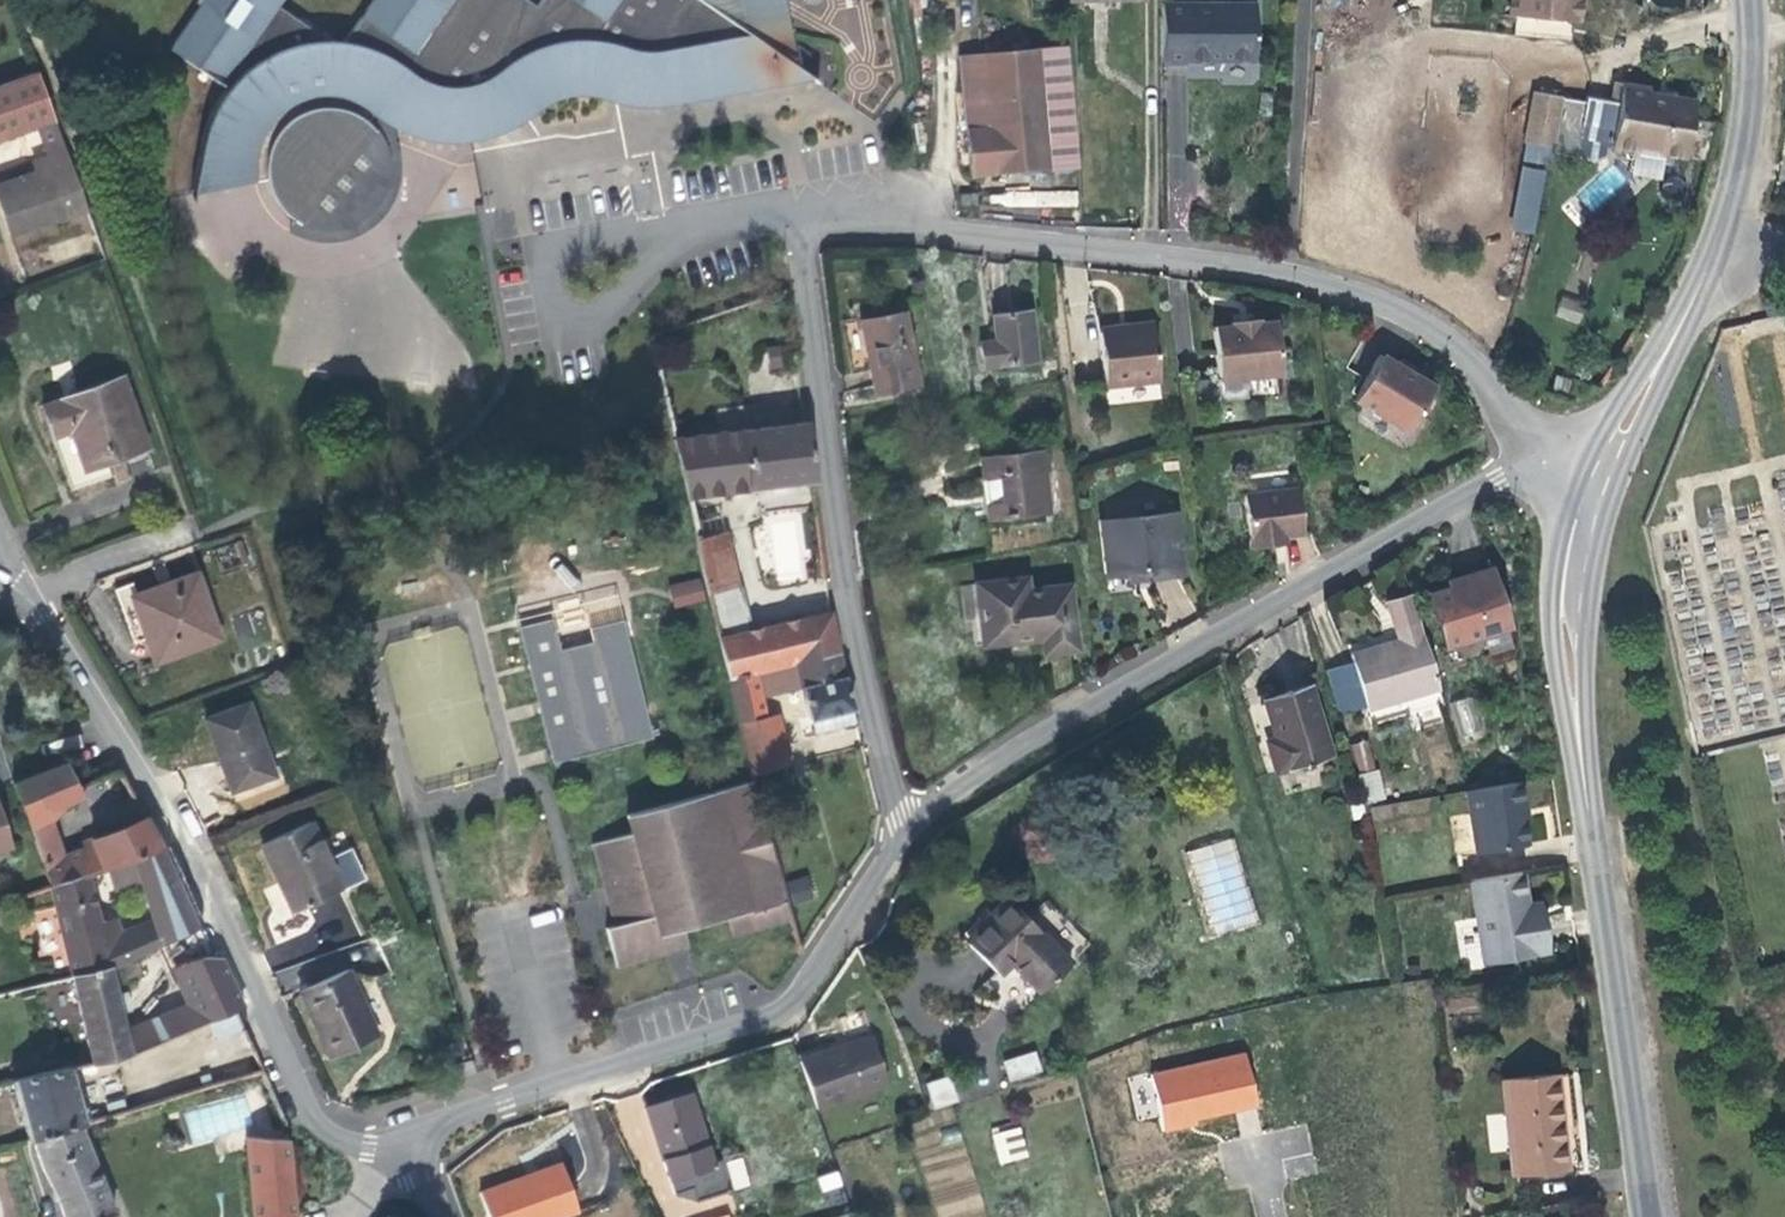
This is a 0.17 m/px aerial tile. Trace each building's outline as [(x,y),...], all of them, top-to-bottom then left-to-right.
[(267,179),(268,161),(275,145),(284,130),(306,114),(328,109),(349,113),(365,122),(372,113),(381,120),(395,128),(398,129),(403,131),(433,140),(471,141),(504,131),(519,123),(506,102),(521,93),(534,112),(555,100),(568,95),(590,95),(606,100),(612,77),(630,82),(624,104),(643,107),(664,105),(812,79),(796,67),(788,22),(742,29),(699,0),(540,0),(536,6),(528,0),(372,0),(343,42),(331,42),(277,6),(282,0),(204,0),(170,49),(227,89),(214,111),(206,130),(193,194),(267,179)] [(742,29),(788,22),(784,0),(699,0),(742,29)] [(1578,20),(1580,0),(1511,0),(1510,14),(1515,14),(1572,20),(1578,20)] [(1255,3),(1162,3),(1162,63),(1255,60),(1255,3)] [(1572,20),(1515,14),(1513,35),(1570,41),(1572,20)] [(1076,167),(1065,47),(1037,49),(1040,78),(1048,169),(1076,167)] [(1040,78),(1037,49),(984,54),(987,83),(1040,78)] [(991,128),(987,83),(984,54),(960,56),(965,130),(991,128)] [(10,234),(86,207),(37,71),(0,84),(0,140),(37,127),(48,158),(32,164),(36,173),(0,186),(0,205),(10,234)] [(612,77),(606,100),(624,104),(630,82),(612,77)] [(987,83),(991,128),(965,130),(969,176),(1048,169),(1040,78),(987,83)] [(1586,96),(1585,102),(1561,98),(1552,145),(1552,151),(1594,162),(1610,155),(1611,151),(1637,155),(1638,148),(1685,158),(1685,156),(1710,159),(1720,123),(1696,119),(1696,121),(1691,120),(1694,100),(1647,92),(1647,87),(1622,83),(1618,102),(1586,96)] [(534,112),(521,93),(506,102),(519,123),(534,112)] [(1524,140),(1552,145),(1561,98),(1533,93),(1524,140)] [(268,161),(267,179),(272,195),(281,209),(296,220),(300,222),(374,130),(365,122),(349,113),(328,109),(306,114),(284,130),(275,145),(268,161)] [(393,138),(398,129),(395,128),(381,120),(372,113),(365,122),(374,130),(300,222),(296,220),(287,231),(309,240),(335,242),(361,233),(382,218),(393,201),(399,185),(400,163),(393,138)] [(1510,229),(1535,234),(1546,169),(1521,165),(1510,229)] [(1559,298),(1556,320),(1582,322),(1584,300),(1559,298)] [(983,366),(1036,360),(1030,309),(991,314),(995,340),(980,341),(983,366)] [(875,392),(918,383),(904,311),(861,321),(875,392)] [(1280,373),(1276,338),(1274,320),(1257,321),(1256,319),(1212,326),(1218,380),(1280,373)] [(1106,386),(1159,380),(1152,322),(1100,331),(1106,386)] [(1407,432),(1433,386),(1380,355),(1353,400),(1407,432)] [(84,469),(147,447),(121,376),(42,405),(53,436),(70,430),(84,469)] [(806,421),(803,422),(672,438),(691,523),(726,515),(723,504),(720,493),(749,489),(813,481),(806,421)] [(989,517),(1045,510),(1039,452),(982,458),(989,517)] [(1242,493),(1249,547),(1272,544),(1271,536),(1282,534),(1300,532),(1295,487),(1242,493)] [(749,489),(720,493),(723,504),(752,499),(749,489)] [(1172,514),(1101,521),(1107,574),(1142,570),(1152,574),(1178,571),(1172,514)] [(707,593),(744,584),(726,515),(691,523),(707,593)] [(1283,542),(1282,534),(1271,536),(1272,544),(1283,542)] [(1443,647),(1509,626),(1490,567),(1449,580),(1451,588),(1426,595),(1443,647)] [(154,661),(219,638),(196,571),(130,596),(154,661)] [(698,578),(669,584),(674,604),(703,598),(698,578)] [(1025,590),(1023,578),(991,582),(995,618),(980,620),(983,643),(1042,636),(1044,650),(1074,646),(1067,585),(1025,590)] [(995,618),(991,582),(976,584),(980,620),(995,618)] [(973,584),(959,586),(965,619),(978,617),(973,584)] [(1365,705),(1366,709),(1436,688),(1408,593),(1384,600),(1397,640),(1349,655),(1352,663),(1325,672),(1337,714),(1365,705)] [(804,651),(800,634),(829,627),(832,627),(831,612),(718,639),(727,678),(806,659),(804,651)] [(614,731),(618,746),(651,737),(622,618),(588,627),(592,641),(559,649),(551,618),(517,626),(548,748),(614,731)] [(777,715),(766,717),(760,696),(801,686),(815,731),(856,721),(835,652),(838,651),(832,627),(829,627),(800,634),(804,651),(806,659),(727,678),(751,775),(789,766),(777,715)] [(1276,772),(1329,755),(1308,685),(1263,699),(1275,738),(1266,740),(1276,772)] [(1451,702),(1460,742),(1485,736),(1475,696),(1451,702)] [(231,790),(273,774),(247,703),(205,719),(231,790)] [(618,746),(614,731),(548,748),(551,762),(618,746)] [(1373,769),(1365,740),(1349,743),(1358,772),(1373,769)] [(13,782),(43,865),(50,884),(87,875),(106,869),(160,846),(144,817),(83,843),(85,849),(64,857),(58,859),(54,848),(60,846),(51,820),(62,806),(81,797),(77,787),(64,760),(13,782)] [(1373,769),(1358,772),(1356,772),(1364,806),(1381,803),(1373,769)] [(617,966),(663,953),(658,935),(682,928),(726,916),(749,910),(754,929),(790,918),(751,780),(626,814),(631,832),(592,843),(605,888),(617,884),(627,922),(615,925),(606,928),(617,966)] [(1518,780),(1464,789),(1474,853),(1524,844),(1517,803),(1522,803),(1518,780)] [(96,794),(90,781),(77,787),(81,797),(83,801),(96,794)] [(13,846),(0,809),(0,850),(13,846)] [(292,912),(342,890),(310,820),(260,844),(292,912)] [(110,967),(133,957),(167,941),(192,929),(197,927),(160,846),(106,869),(115,890),(140,879),(153,919),(120,934),(115,919),(100,922),(87,875),(50,884),(72,975),(110,967)] [(64,857),(60,846),(54,848),(58,859),(64,857)] [(1525,916),(1523,904),(1518,872),(1469,880),(1483,959),(1545,948),(1539,914),(1525,916)] [(786,881),(792,903),(814,898),(808,875),(786,881)] [(627,922),(617,884),(605,888),(615,925),(627,922)] [(988,913),(993,919),(968,944),(996,972),(1008,961),(1038,990),(1068,960),(1005,897),(988,913)] [(1525,916),(1539,914),(1537,902),(1523,904),(1525,916)] [(749,910),(726,916),(732,934),(754,929),(749,910)] [(963,938),(968,944),(993,919),(988,913),(963,938)] [(687,947),(682,928),(658,935),(663,953),(687,947)] [(206,955),(192,929),(167,941),(197,1007),(189,1010),(186,1004),(125,1030),(114,981),(110,967),(72,975),(94,1065),(130,1055),(209,1022),(236,1010),(243,1007),(220,956),(206,955)] [(140,971),(133,957),(110,967),(114,981),(140,971)] [(329,1056),(376,1034),(346,969),(299,991),(329,1056)] [(243,1026),(236,1010),(209,1022),(217,1040),(243,1026)] [(886,1084),(870,1035),(798,1060),(815,1108),(886,1084)] [(1009,1082),(1043,1071),(1036,1050),(1002,1061),(1009,1082)] [(1244,1054),(1151,1075),(1164,1131),(1184,1126),(1183,1121),(1195,1119),(1256,1105),(1244,1054)] [(471,1059),(454,1064),(457,1076),(474,1071),(471,1059)] [(28,1065),(12,1069),(15,1079),(31,1075),(28,1065)] [(82,1125),(84,1123),(70,1068),(31,1075),(15,1079),(12,1079),(29,1142),(33,1140),(82,1125)] [(1512,1174),(1565,1168),(1554,1073),(1501,1079),(1512,1174)] [(925,1082),(933,1109),(958,1102),(951,1075),(925,1082)] [(212,1085),(210,1076),(201,1079),(204,1088),(212,1085)] [(647,1107),(669,1176),(713,1163),(691,1093),(647,1107)] [(111,1115),(127,1111),(124,1101),(108,1106),(111,1115)] [(88,1114),(90,1121),(93,1120),(108,1116),(106,1108),(88,1114)] [(1485,1116),(1490,1152),(1508,1149),(1503,1114),(1485,1116)] [(42,1168),(59,1199),(63,1216),(108,1216),(117,1213),(82,1125),(33,1140),(42,1168)] [(1000,1163),(1026,1156),(1018,1128),(992,1135),(1000,1163)] [(253,1216),(295,1216),(287,1139),(245,1137),(253,1216)] [(723,1159),(713,1163),(669,1176),(675,1193),(694,1187),(698,1201),(733,1190),(723,1159)] [(940,1216),(980,1205),(967,1160),(927,1171),(940,1216)] [(479,1192),(488,1216),(558,1216),(577,1210),(560,1162),(535,1171),(536,1174),(525,1178),(524,1175),(479,1192)] [(837,1170),(816,1177),(822,1192),(843,1185),(837,1170)]
